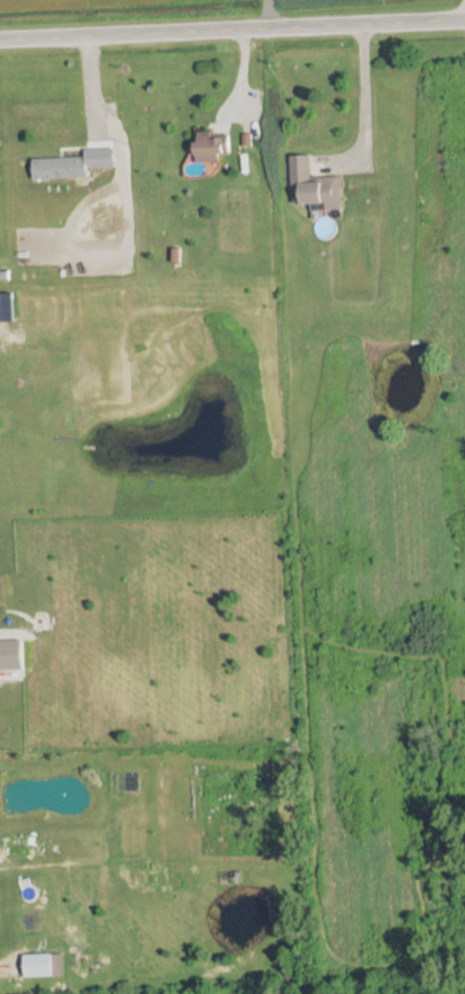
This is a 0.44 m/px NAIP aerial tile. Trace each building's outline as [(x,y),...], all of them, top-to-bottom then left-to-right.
[(198,163),(222,163),(222,155),(232,155),(232,133),(198,133),(198,163)] [(86,157),(33,159),(34,179),(91,178),(90,168),(118,168),(117,148),(86,149),(86,157)] [(341,176),(314,177),(314,165),(321,164),(320,156),(292,157),(293,209),(342,208),(341,176)] [(24,977),(54,977),(54,955),(24,955),(24,977)]
